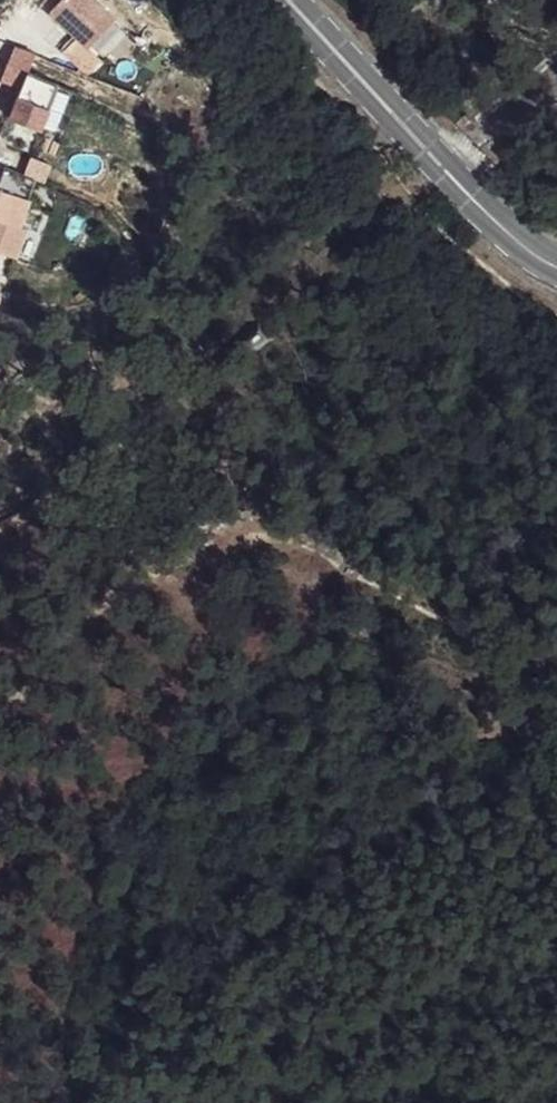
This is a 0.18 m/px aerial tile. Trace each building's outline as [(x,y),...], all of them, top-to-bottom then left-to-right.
[(90,0),(60,0),(47,15),(86,49),(112,19),(90,0)] [(124,30),(112,19),(86,49),(98,60),(124,30)] [(12,49),(0,83),(21,90),(10,121),(41,132),(58,87),(26,75),(33,56),(12,49)] [(0,180),(0,265),(7,267),(15,237),(9,235),(16,208),(15,207),(21,186),(0,180)]
